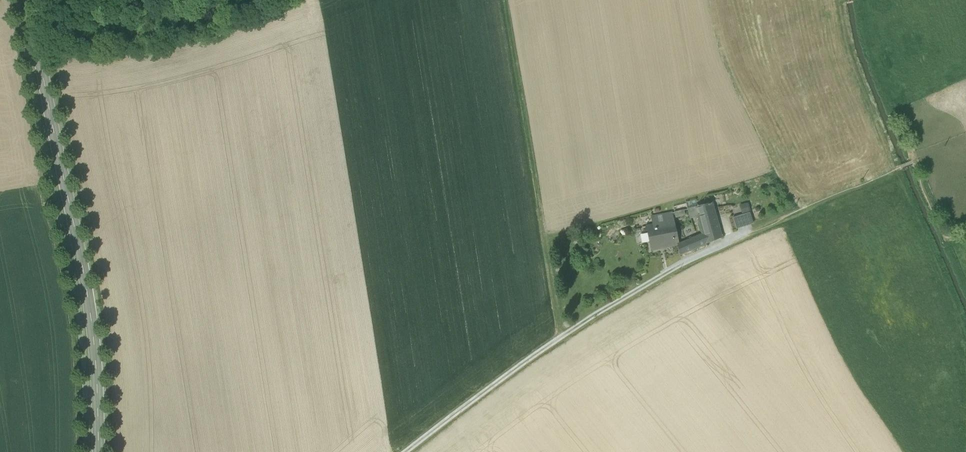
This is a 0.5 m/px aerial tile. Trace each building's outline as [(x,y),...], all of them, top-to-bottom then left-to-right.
[(721,237),(712,203),(696,207),(698,216),(703,233),(706,244),(721,237)] [(741,212),(749,211),(748,203),(741,204),(741,212)] [(690,218),(698,216),(696,207),(688,209),(690,218)] [(733,218),(736,229),(753,224),(750,212),(733,218)] [(652,217),(653,224),(674,220),(672,213),(652,217)] [(680,255),(706,244),(703,233),(679,244),(674,220),(653,224),(646,226),(651,250),(678,244),(680,255)]
